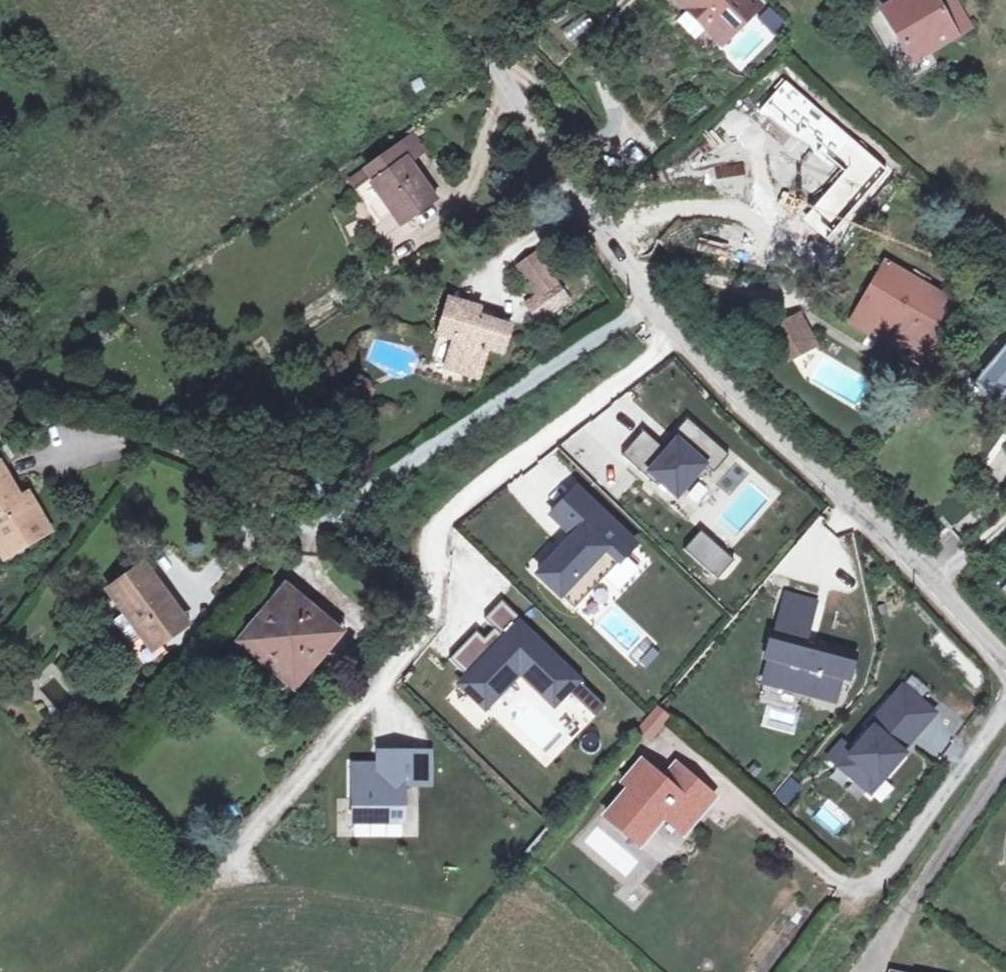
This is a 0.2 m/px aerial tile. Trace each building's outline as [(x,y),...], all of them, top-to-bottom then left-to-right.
[(726,39),(761,5),(756,0),(688,0),(692,4),(688,8),(706,27),(711,23),(726,39)] [(933,0),(900,0),(883,10),(913,60),(971,25),(956,0),(939,10),(933,0)] [(795,128),(805,117),(788,102),(778,114),(795,128)] [(413,136),(403,143),(414,159),(424,151),(413,136)] [(400,224),(434,200),(408,163),(414,159),(403,143),(350,180),(378,220),(391,211),(400,224)] [(541,319),(568,300),(536,257),(520,269),(539,296),(529,303),(541,319)] [(958,305),(886,263),(859,310),(931,352),(958,305)] [(467,306),(449,301),(439,334),(455,339),(449,358),(464,363),(461,372),(477,377),(486,348),(501,352),(509,328),(465,314),(467,306)] [(802,318),(769,335),(782,360),(815,343),(802,318)] [(972,384),(997,406),(1005,395),(1005,344),(972,384)] [(464,363),(449,358),(446,368),(461,372),(464,363)] [(201,377),(186,372),(182,385),(197,389),(201,377)] [(728,453),(687,421),(666,447),(644,429),(623,455),(675,497),(705,461),(715,469),(728,453)] [(12,553),(49,532),(27,495),(19,500),(0,468),(0,532),(12,553)] [(638,544),(577,489),(551,517),(570,534),(533,576),(561,601),(601,556),(609,556),(619,566),(638,544)] [(0,532),(0,549),(5,557),(12,553),(0,532)] [(730,561),(700,535),(687,550),(717,576),(730,561)] [(184,621),(142,565),(108,590),(125,613),(113,622),(147,668),(167,652),(158,640),(184,621)] [(273,613),(286,598),(305,614),(310,608),(285,588),(267,609),(273,613)] [(782,610),(812,618),(816,603),(786,595),(782,610)] [(267,609),(240,641),(294,687),(339,633),(310,608),(305,614),(286,598),(273,613),(267,609)] [(556,708),(582,681),(502,605),(488,619),(499,629),(483,646),(476,640),(457,660),(472,674),(461,685),(486,709),(519,674),(556,708)] [(782,610),(769,659),(781,662),(775,685),(817,696),(818,693),(836,698),(841,677),(845,678),(852,654),(828,648),(827,652),(805,647),(812,618),(782,610)] [(781,662),(769,659),(763,682),(775,685),(781,662)] [(936,713),(902,685),(868,725),(873,729),(852,752),(841,742),(828,757),(870,792),(936,713)] [(658,707),(638,730),(649,740),(669,716),(658,707)] [(430,786),(429,753),(378,753),(378,765),(351,766),(352,825),(404,824),(404,786),(430,786)] [(684,832),(713,798),(683,772),(669,788),(662,782),(641,764),(625,782),(632,789),(630,791),(629,790),(607,816),(640,844),(655,826),(647,819),(656,808),(664,816),(684,832)] [(676,766),(662,782),(669,788),(683,772),(676,766)] [(841,833),(851,815),(824,800),(814,818),(841,833)] [(655,826),(664,816),(656,808),(647,819),(655,826)]
